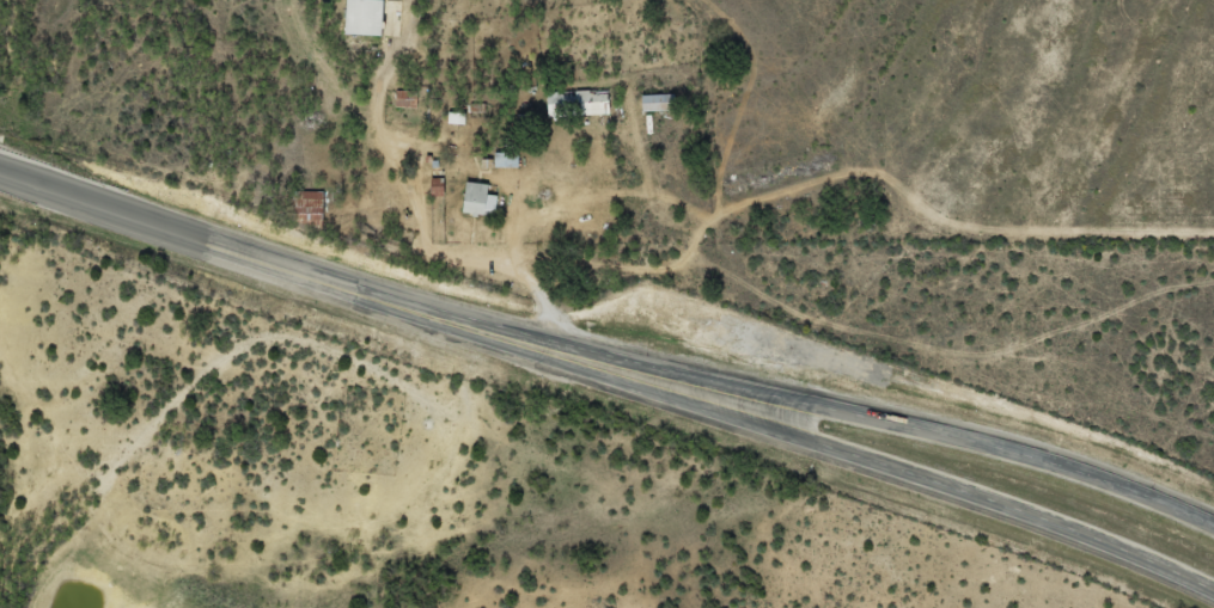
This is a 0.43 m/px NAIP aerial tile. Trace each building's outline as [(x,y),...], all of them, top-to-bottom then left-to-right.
[(334,36),(374,36),(374,0),(335,0),(334,36)] [(599,117),(599,90),(538,90),(538,117),(599,117)] [(631,94),(631,112),(665,112),(665,94),(631,94)] [(480,195),(480,183),(453,183),(453,214),(487,214),(487,195),(480,195)]
